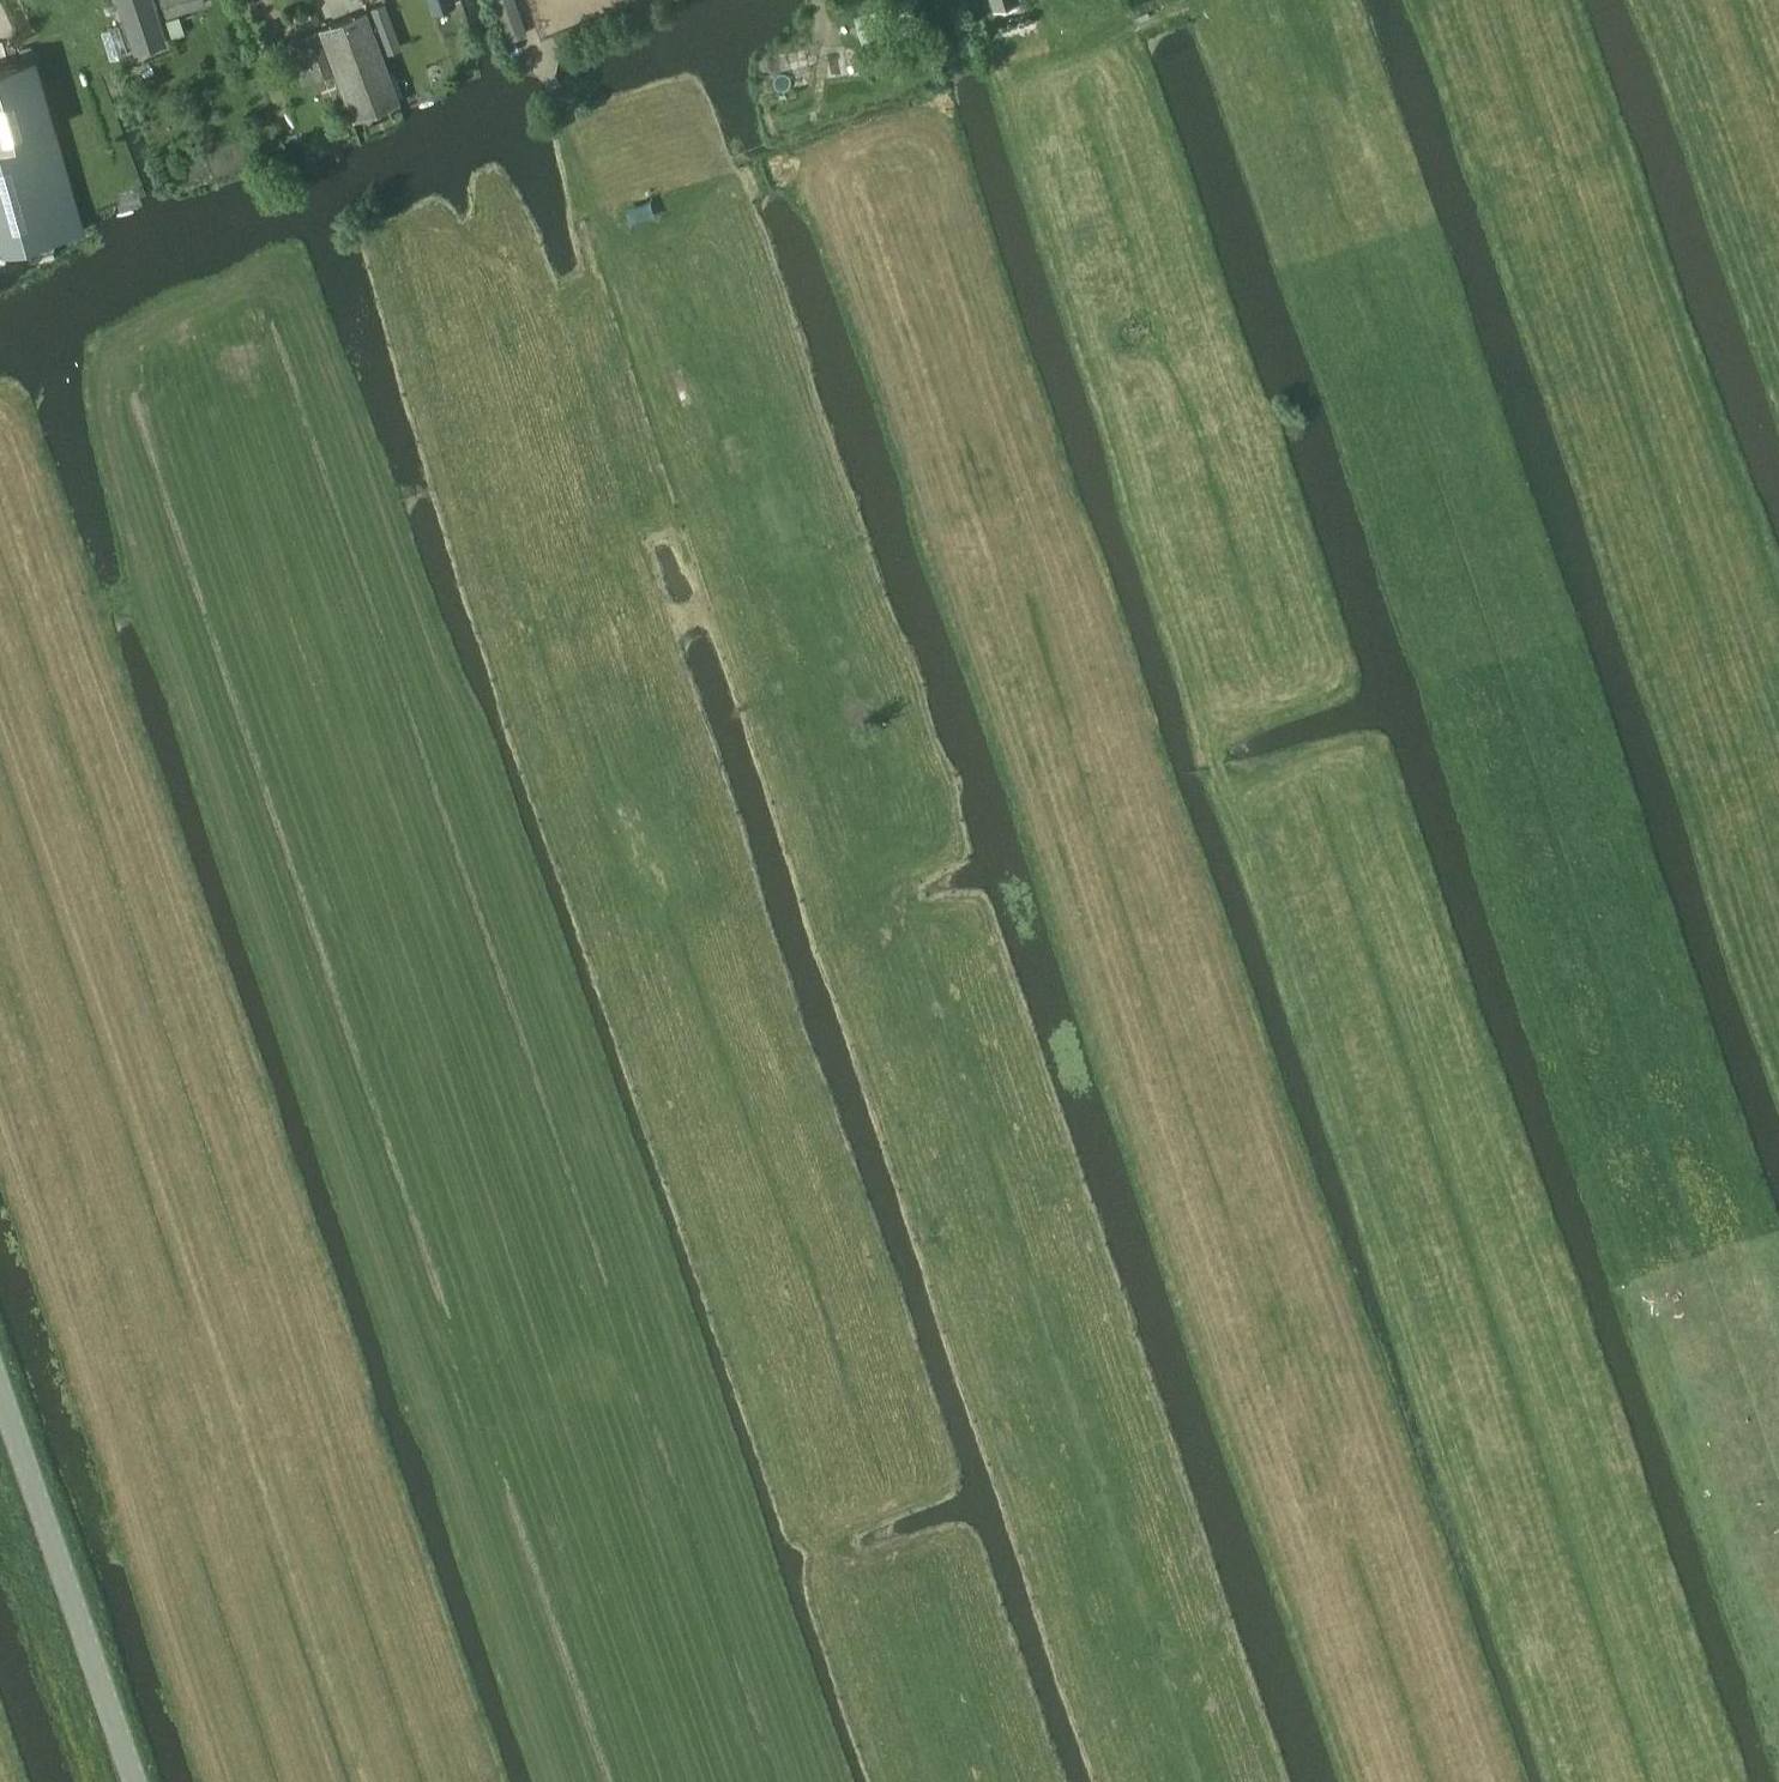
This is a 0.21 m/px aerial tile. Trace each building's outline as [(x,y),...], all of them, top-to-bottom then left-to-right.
[(137,51),(164,42),(151,0),(120,0),(137,51)] [(205,3),(204,0),(159,0),(166,17),(205,3)] [(452,0),(428,0),(432,12),(454,5),(452,0)] [(526,33),(514,0),(494,0),(508,39),(526,33)] [(856,11),(866,45),(923,28),(915,0),(892,0),(856,11)] [(384,3),(365,10),(365,11),(368,18),(381,52),(382,55),(401,48),(384,3)] [(381,52),(368,18),(365,11),(318,28),(352,119),(399,102),(382,55),(381,52)] [(317,29),(298,36),(314,79),(333,71),(317,29)] [(82,230),(33,57),(0,67),(0,248),(1,253),(82,230)]
